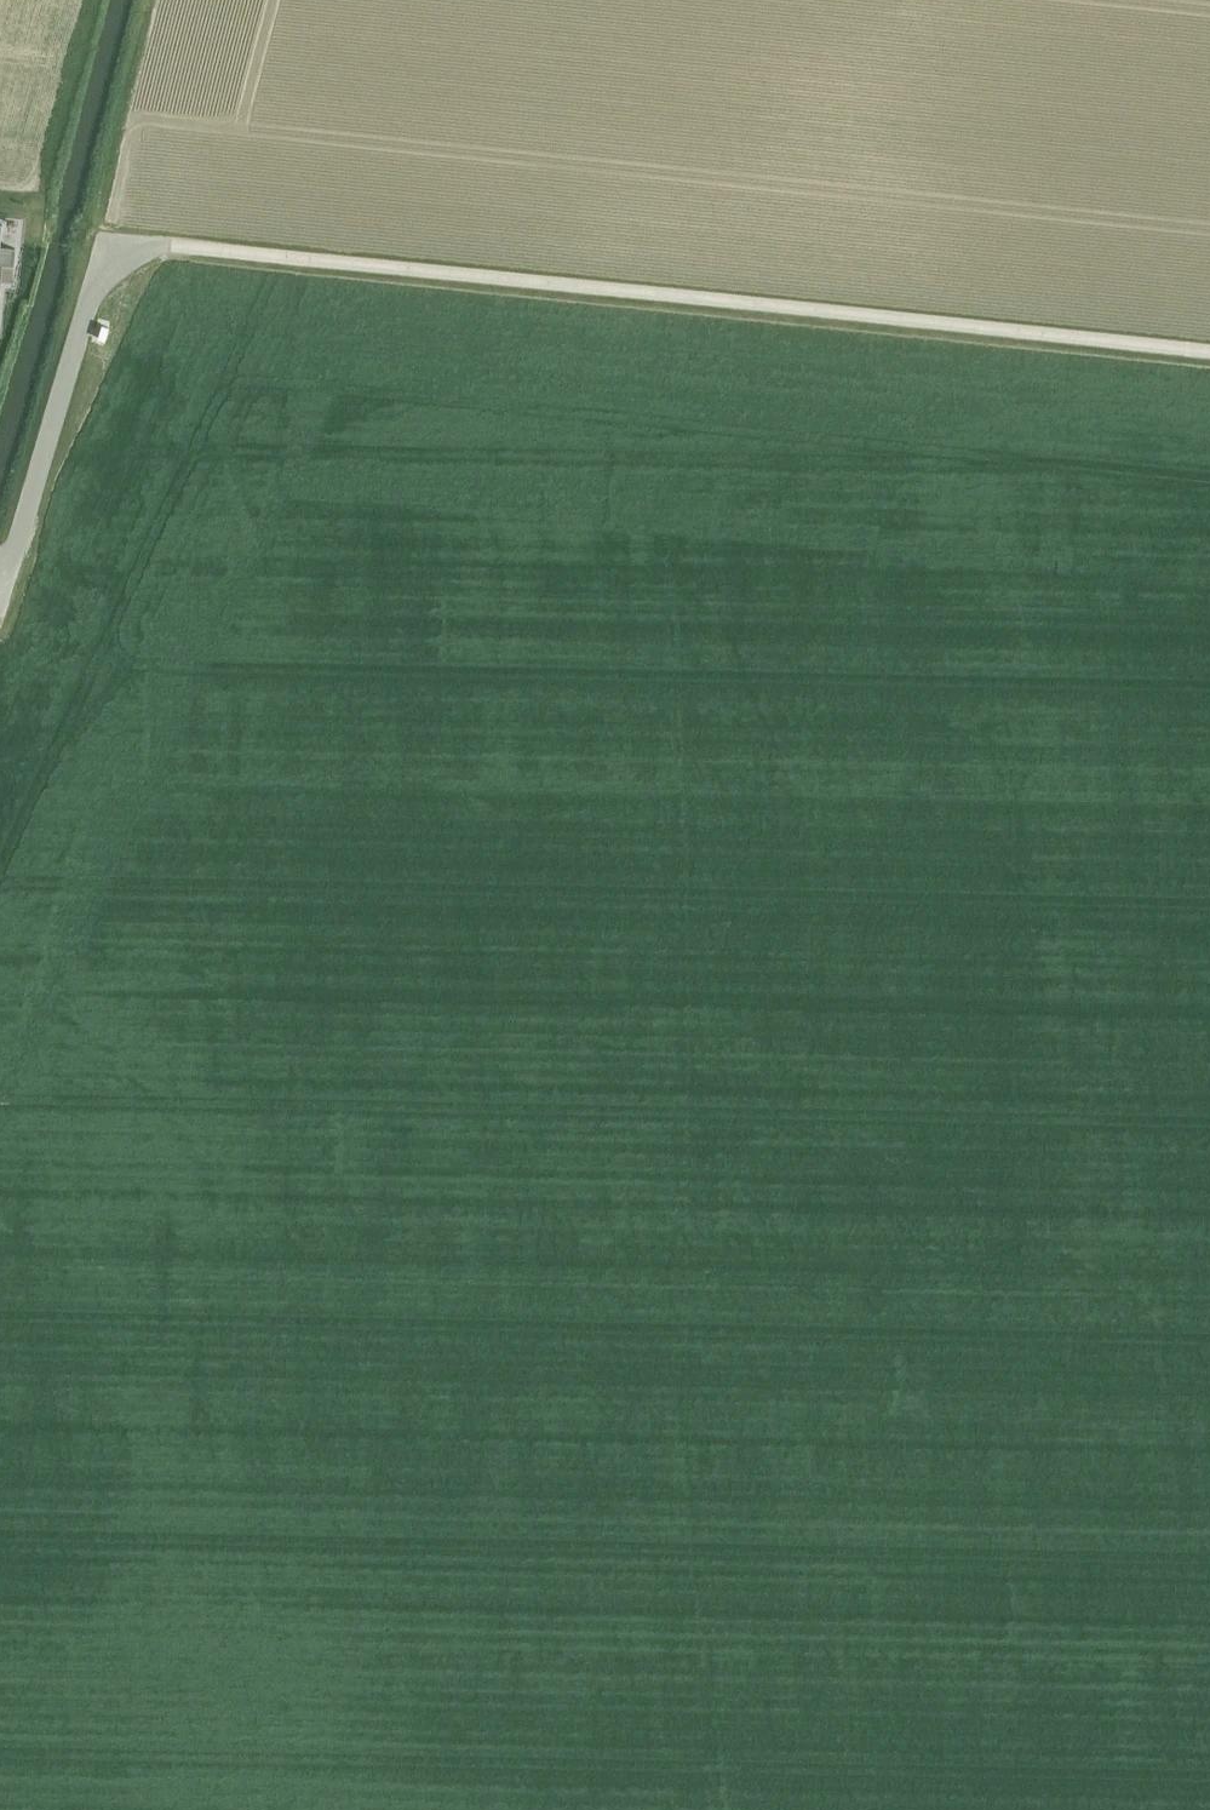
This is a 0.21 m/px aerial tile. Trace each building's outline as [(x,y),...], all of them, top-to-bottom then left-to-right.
[(5,263),(15,264),(17,248),(0,246),(0,263),(5,263)]
